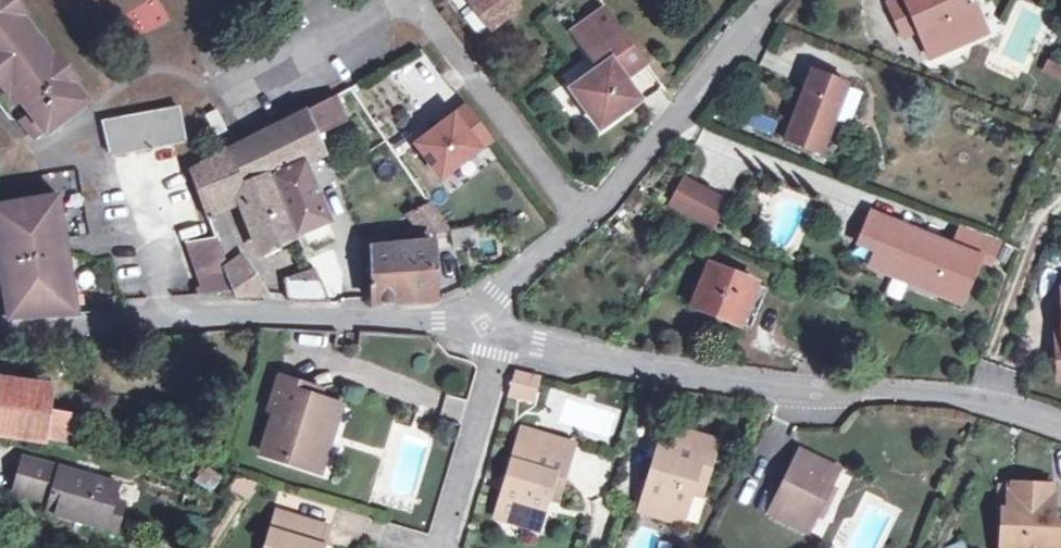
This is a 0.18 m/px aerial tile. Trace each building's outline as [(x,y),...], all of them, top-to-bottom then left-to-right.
[(28,130),(37,140),(85,102),(68,80),(73,75),(54,52),(49,56),(16,13),(21,9),(14,0),(0,0),(0,87),(4,92),(11,86),(22,100),(32,113),(38,122),(28,130)] [(169,19),(160,0),(147,0),(131,8),(143,32),(169,19)] [(471,3),(490,28),(516,7),(510,0),(472,0),(473,1),(471,3)] [(943,48),(983,30),(971,3),(962,7),(959,0),(892,0),(887,2),(902,34),(916,29),(924,43),(938,37),(943,48)] [(480,36),(490,28),(471,3),(460,12),(480,36)] [(643,60),(606,7),(572,31),(598,67),(569,87),(597,127),(638,99),(629,86),(621,75),(627,71),(643,60)] [(929,54),(943,48),(938,37),(924,43),(929,54)] [(421,40),(354,78),(363,94),(392,77),(412,111),(449,89),(421,40)] [(819,152),(832,119),(844,87),(846,83),(810,69),(783,139),(819,152)] [(14,106),(22,100),(11,86),(4,92),(14,106)] [(852,90),(844,87),(832,119),(847,125),(856,100),(852,90)] [(330,97),(302,111),(311,130),(340,116),(330,97)] [(441,181),(496,141),(467,100),(411,139),(441,181)] [(211,294),(232,290),(223,268),(225,266),(213,230),(208,219),(205,209),(202,210),(188,169),(181,130),(176,107),(150,112),(100,121),(128,231),(178,224),(199,285),(194,287),(195,294),(211,294)] [(215,109),(204,116),(214,136),(226,130),(215,109)] [(253,135),(269,172),(297,233),(327,219),(296,150),(316,143),(311,130),(302,111),(253,135)] [(22,122),(28,130),(38,122),(32,113),(22,122)] [(269,172),(253,135),(226,150),(238,184),(269,172)] [(224,148),(188,169),(202,210),(205,209),(238,195),(262,252),(297,235),(297,233),(269,172),(238,184),(226,150),(224,148)] [(726,201),(685,180),(673,204),(713,224),(726,201)] [(56,197),(0,205),(0,276),(7,317),(74,313),(56,197)] [(445,231),(428,205),(407,214),(423,235),(445,231)] [(208,219),(213,230),(228,225),(224,213),(208,219)] [(975,263),(976,263),(978,257),(949,245),(873,214),(869,223),(975,263)] [(961,299),(976,263),(975,263),(869,223),(866,222),(861,235),(879,242),(869,266),(890,274),(892,270),(910,278),(909,282),(934,292),(936,288),(961,299)] [(223,268),(232,290),(233,289),(235,296),(261,295),(264,293),(245,262),(228,225),(213,230),(225,266),(223,268)] [(957,225),(949,245),(978,257),(986,236),(957,225)] [(369,247),(370,304),(433,300),(429,242),(423,241),(369,247)] [(692,306),(738,323),(754,282),(708,263),(692,306)] [(285,278),(286,300),(300,302),(330,304),(313,269),(285,278)] [(764,286),(754,282),(738,323),(748,327),(764,286)] [(516,371),(512,383),(527,389),(531,375),(516,371)] [(304,394),(306,386),(280,378),(269,410),(275,412),(261,453),(308,468),(323,423),(332,425),(338,405),(318,399),(304,394)] [(524,398),(527,389),(512,383),(509,393),(524,398)] [(42,437),(46,414),(49,392),(0,385),(0,433),(42,440),(42,437)] [(320,391),(306,386),(304,394),(318,399),(320,391)] [(77,419),(46,414),(42,437),(73,442),(77,419)] [(317,471),(332,425),(323,423),(308,468),(317,471)] [(665,425),(660,441),(710,457),(715,441),(665,425)] [(520,429),(516,445),(566,461),(571,445),(520,429)] [(698,493),(710,457),(660,441),(638,510),(679,522),(689,491),(698,493)] [(561,480),(566,461),(516,445),(494,514),(536,527),(546,492),(551,476),(561,480)] [(805,530),(813,514),(828,483),(834,469),(799,450),(768,511),(805,530)] [(114,531),(122,503),(111,499),(114,483),(22,456),(12,492),(48,502),(46,511),(114,531)] [(556,496),(561,480),(551,476),(546,492),(556,496)] [(1044,520),(1045,510),(1046,479),(1002,476),(1001,504),(995,503),(992,547),(1050,547),(1051,529),(1044,520)] [(833,487),(828,483),(813,514),(818,517),(833,487)] [(1044,520),(1051,529),(1056,525),(1045,510),(1044,520)] [(266,546),(273,547),(319,547),(326,527),(276,511),(266,546)] [(946,547),(967,547),(964,539),(945,546),(946,547)]
